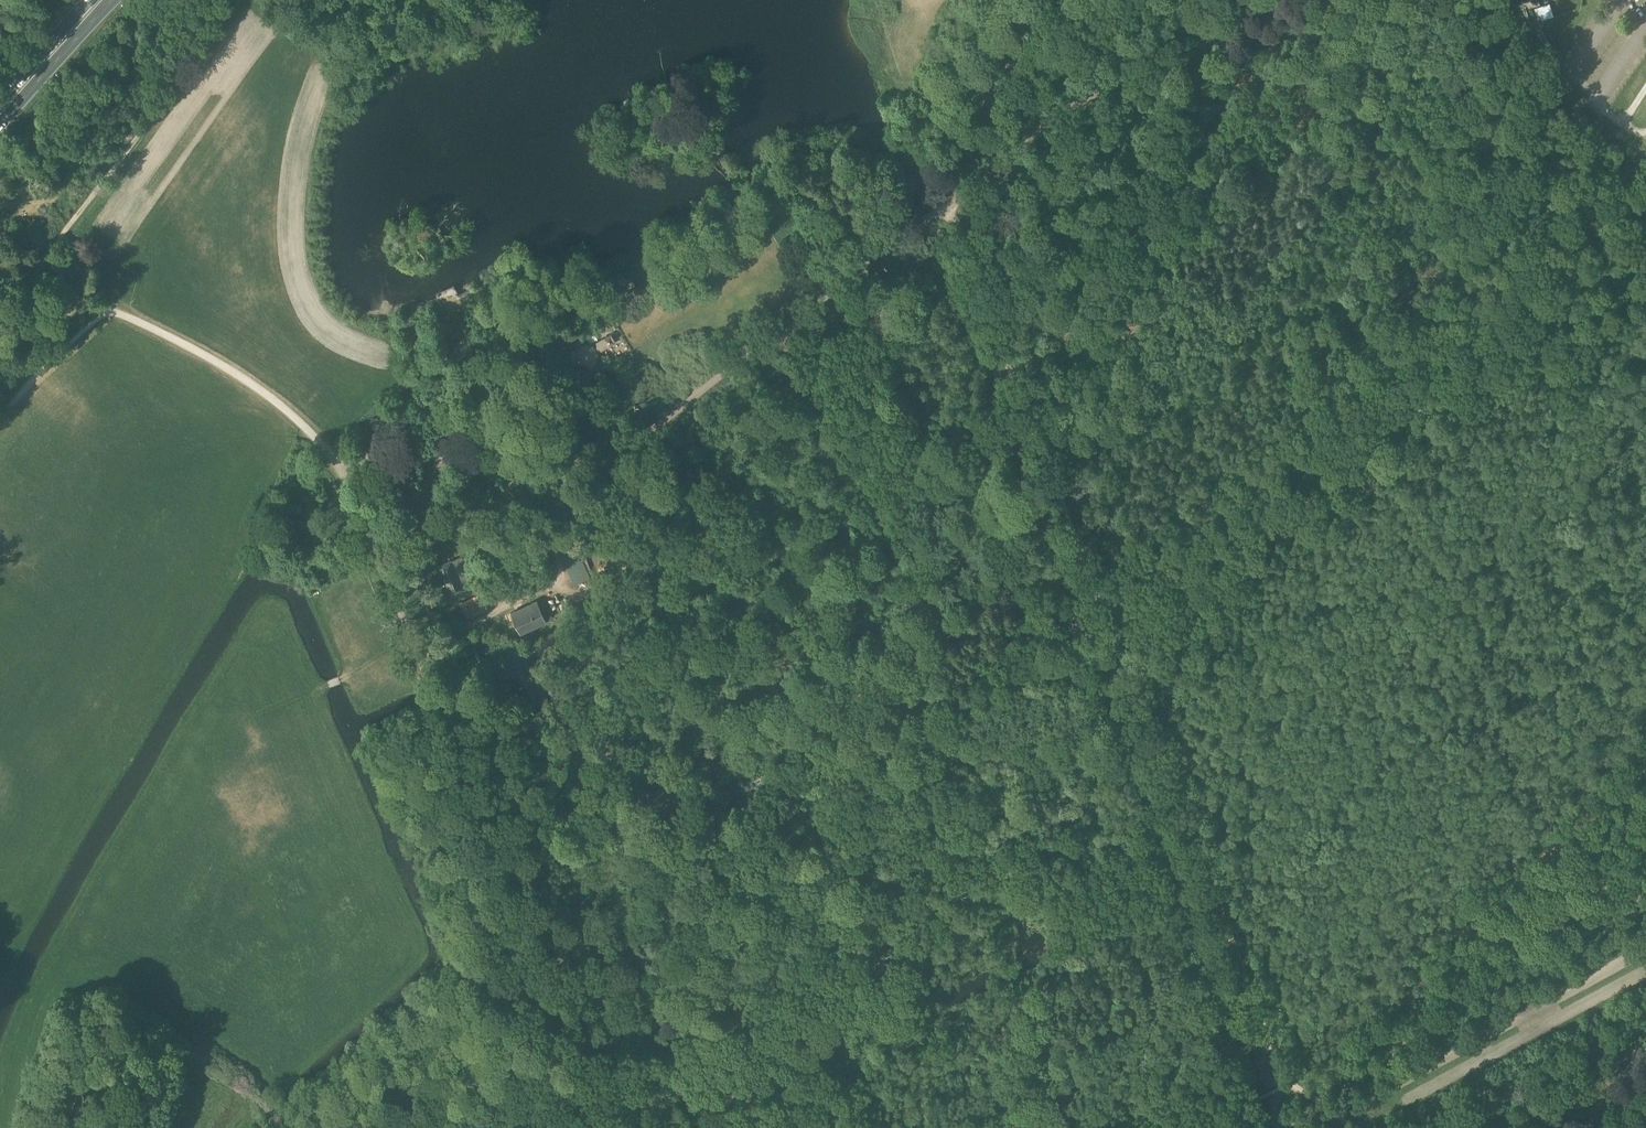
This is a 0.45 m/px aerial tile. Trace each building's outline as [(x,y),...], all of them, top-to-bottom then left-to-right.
[(1539,11),(1542,20),(1554,16),(1551,7),(1539,11)] [(538,341),(547,331),(538,322),(529,333),(538,341)] [(596,363),(600,352),(600,350),(602,351),(616,342),(611,334),(596,342),(596,343),(583,340),(582,338),(576,342),(577,345),(574,356),(572,358),(575,364),(578,363),(590,366),(591,367),(597,364),(596,363)] [(590,577),(576,546),(562,552),(575,583),(590,577)] [(466,567),(462,556),(451,560),(439,566),(451,594),(464,589),(473,584),(466,567)] [(467,619),(473,616),(489,609),(482,594),(460,604),(467,619)] [(545,601),(539,604),(537,601),(511,613),(520,633),(546,621),(545,618),(552,615),(545,601)]
